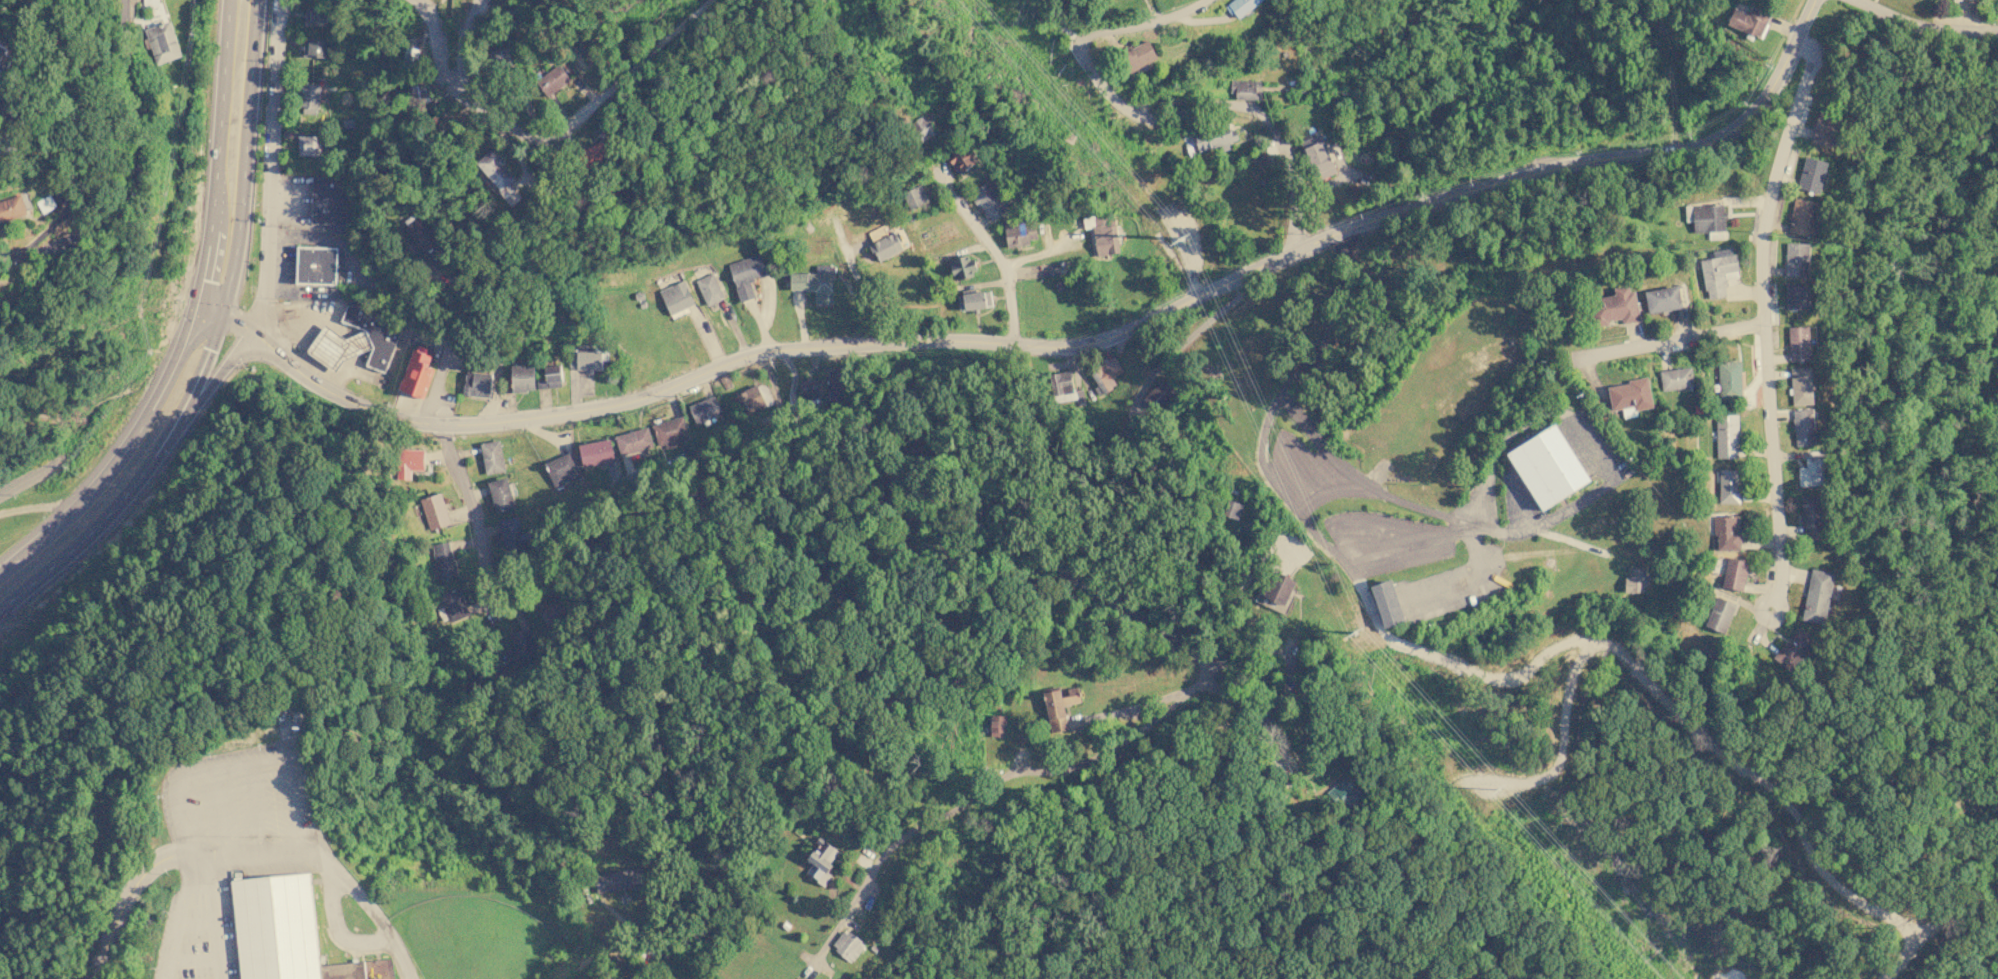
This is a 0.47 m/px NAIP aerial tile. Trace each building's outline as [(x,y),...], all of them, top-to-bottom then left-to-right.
[(1225,5),(1237,19),(1261,0),(1232,0),(1225,5)] [(1760,38),(1770,15),(1751,6),(1747,13),(1734,7),(1727,23),(1760,38)] [(305,25),(331,26),(332,9),(305,8),(305,25)] [(145,30),(171,21),(183,56),(157,65),(145,30)] [(304,57),(328,58),(329,40),(304,39),(304,57)] [(1148,66),(1146,63),(1156,59),(1149,40),(1120,50),(1128,73),(1148,66)] [(1,62),(0,64),(0,70),(7,74),(15,58),(7,54),(10,49),(0,44),(0,62),(1,62)] [(404,63),(416,65),(419,49),(407,47),(404,63)] [(489,51),(490,60),(497,59),(498,69),(511,67),(509,48),(489,51)] [(547,97),(567,84),(557,67),(536,80),(547,97)] [(1261,100),(1261,89),(1259,89),(1259,80),(1232,79),(1231,99),(1261,100)] [(319,84),(302,84),(302,114),(318,114),(319,84)] [(411,87),(415,105),(428,102),(425,84),(411,87)] [(910,122),(920,141),(936,133),(926,114),(910,122)] [(430,119),(435,132),(445,127),(440,115),(430,119)] [(1810,142),(1831,147),(1838,120),(1817,115),(1810,142)] [(1197,150),(1218,147),(1219,151),(1230,150),(1229,141),(1237,140),(1236,129),(1228,130),(1227,126),(1194,129),(1197,150)] [(297,154),(318,154),(318,135),(297,135),(297,154)] [(1335,173),(1323,141),(1317,143),(1313,135),(1300,141),(1315,180),(1335,173)] [(578,152),(586,170),(610,159),(601,141),(578,152)] [(958,174),(975,162),(963,144),(945,157),(958,174)] [(511,205),(520,198),(509,184),(517,178),(492,149),(476,162),(511,205)] [(1796,187),(1818,193),(1826,161),(1804,156),(1796,187)] [(310,223),(326,223),(325,233),(347,233),(349,186),(340,186),(340,176),(312,175),(310,223)] [(991,221),(1006,210),(985,181),(970,193),(991,221)] [(928,202),(920,185),(902,192),(909,210),(928,202)] [(28,214),(0,224),(0,202),(22,195),(28,214)] [(45,215),(37,204),(51,195),(58,207),(45,215)] [(1814,236),(1818,201),(1792,198),(1788,233),(1814,236)] [(1708,239),(1724,239),(1724,204),(1692,205),(1693,232),(1708,232),(1708,239)] [(401,228),(435,265),(451,250),(417,213),(401,228)] [(1119,252),(1114,224),(1106,225),(1104,214),(1082,218),(1084,228),(1092,227),(1096,255),(1119,252)] [(1037,238),(1034,219),(1003,223),(1006,248),(1029,244),(1029,240),(1037,238)] [(903,249),(895,232),(868,244),(877,262),(903,249)] [(1785,276),(1807,276),(1808,243),(1786,243),(1785,276)] [(335,284),(336,247),(297,246),(296,283),(335,284)] [(1700,259),(1706,299),(1727,296),(1725,279),(1737,277),(1733,248),(1712,251),(1713,257),(1700,259)] [(728,264),(739,302),(754,297),(749,279),(767,274),(761,253),(728,264)] [(948,259),(954,279),(975,273),(970,253),(948,259)] [(790,290),(814,289),(814,303),(832,303),(831,264),(815,265),(815,272),(789,273),(790,290)] [(694,281),(707,306),(724,297),(712,272),(694,281)] [(1638,321),(1632,284),(1613,287),(1614,295),(1588,299),(1592,327),(1609,324),(1608,320),(1620,318),(1621,323),(1638,321)] [(1784,285),(1785,309),(1807,309),(1806,284),(1784,285)] [(1680,309),(1678,286),(1644,289),(1646,312),(1680,309)] [(959,310),(991,306),(989,288),(962,291),(962,301),(958,301),(959,310)] [(385,372),(400,326),(386,322),(384,315),(351,304),(346,306),(341,321),(367,330),(347,339),(325,324),(307,351),(335,370),(342,359),(371,348),(366,365),(385,372)] [(1809,360),(1809,326),(1788,326),(1789,360),(1809,360)] [(398,389),(424,398),(434,369),(425,366),(431,349),(414,343),(398,389)] [(593,347),(576,347),(576,357),(568,357),(569,370),(601,369),(601,351),(593,351),(593,347)] [(1112,377),(1122,372),(1114,356),(1087,371),(1100,394),(1116,385),(1112,377)] [(1718,399),(1741,398),(1740,360),(1717,361),(1718,399)] [(510,364),(511,391),(534,391),(533,364),(510,364)] [(542,366),(544,375),(536,376),(537,389),(562,386),(559,364),(542,366)] [(1659,370),(1661,390),(1677,388),(1677,391),(1693,389),(1690,367),(1659,370)] [(1791,405),(1812,404),(1810,367),(1790,368),(1791,405)] [(1075,399),(1076,404),(1084,403),(1082,389),(1072,390),(1070,371),(1049,374),(1053,402),(1075,399)] [(463,395),(490,397),(491,373),(464,372),(463,395)] [(801,397),(819,396),(818,378),(800,379),(801,397)] [(1652,407),(1647,378),(1606,385),(1610,410),(1622,408),(1623,417),(1636,416),(1636,410),(1652,407)] [(1141,399),(1156,413),(1175,394),(1160,379),(1141,399)] [(742,415),(765,407),(757,385),(734,393),(742,415)] [(721,415),(714,396),(688,405),(695,424),(721,415)] [(1793,409),(1794,445),(1814,445),(1812,408),(1793,409)] [(1737,414),(1715,415),(1716,458),(1738,458),(1737,414)] [(651,425),(658,449),(690,440),(682,415),(651,425)] [(1555,424),(1506,452),(1540,510),(1589,482),(1555,424)] [(614,436),(620,455),(653,446),(647,426),(614,436)] [(614,460),(609,438),(578,445),(583,467),(614,460)] [(504,471),(499,439),(480,443),(485,474),(504,471)] [(424,470),(424,449),(397,448),(396,479),(410,479),(410,470),(424,470)] [(1797,466),(1798,486),(1825,485),(1824,450),(1805,451),(1806,466),(1797,466)] [(553,487),(580,477),(571,452),(544,462),(553,487)] [(1719,469),(1718,503),(1738,503),(1739,469),(1719,469)] [(487,482),(496,511),(515,505),(506,476),(487,482)] [(429,530),(450,523),(440,492),(419,499),(429,530)] [(1825,539),(1824,494),(1801,495),(1802,540),(1825,539)] [(1243,505),(1227,499),(1222,514),(1237,520),(1243,505)] [(506,553),(527,547),(519,514),(498,520),(506,553)] [(1715,550),(1740,550),(1739,515),(1714,516),(1715,550)] [(431,544),(437,580),(456,577),(450,541),(431,544)] [(1722,588),(1744,590),(1746,560),(1725,558),(1722,588)] [(1624,592),(1647,592),(1646,567),(1627,567),(1628,576),(1624,576),(1624,592)] [(1801,620),(1823,624),(1833,572),(1810,568),(1801,620)] [(1296,580),(1274,571),(1265,594),(1258,591),(1254,600),(1282,612),(1296,580)] [(1383,628),(1404,621),(1390,579),(1370,585),(1383,628)] [(469,614),(459,587),(438,595),(442,606),(437,609),(443,624),(469,614)] [(1724,634),(1736,603),(1716,595),(1704,626),(1724,634)] [(1771,657),(1788,671),(1815,641),(1799,626),(1771,657)] [(1042,692),(1050,732),(1067,729),(1063,705),(1080,701),(1077,686),(1066,688),(1067,695),(1061,696),(1059,688),(1042,692)] [(1005,715),(990,715),(989,736),(1005,737),(1005,715)] [(1343,800),(1349,806),(1363,794),(1345,774),(1326,792),(1337,805),(1343,800)] [(838,850),(819,838),(807,859),(818,866),(811,878),(824,886),(831,875),(825,871),(838,850)] [(594,874),(597,893),(645,887),(642,868),(594,874)] [(242,978),(366,978),(364,961),(319,965),(310,872),(232,879),(242,978)] [(830,946),(850,962),(863,945),(844,929),(830,946)]
